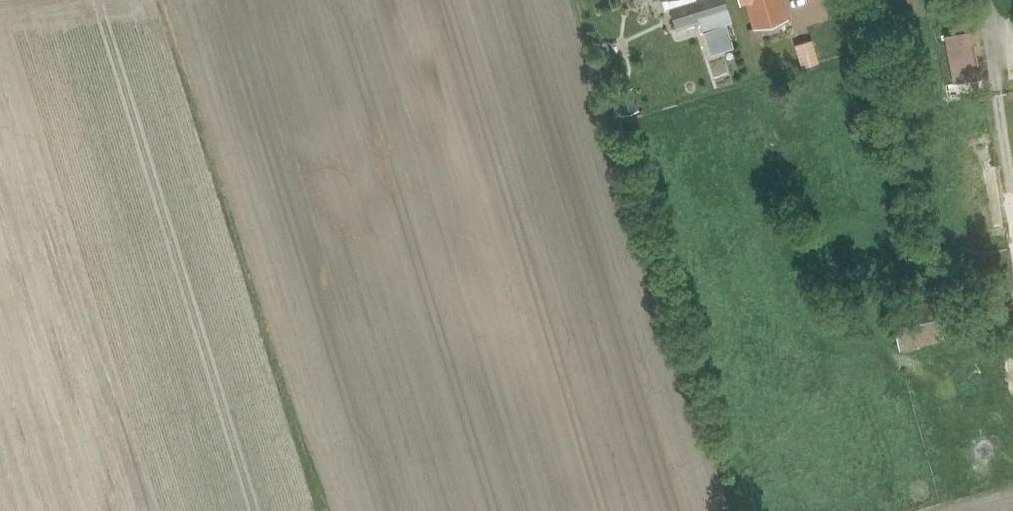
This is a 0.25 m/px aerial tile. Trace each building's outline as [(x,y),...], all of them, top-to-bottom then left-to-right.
[(692,0),(661,0),(664,10),(692,2),(692,0)] [(668,9),(675,35),(701,27),(703,33),(731,25),(724,0),(702,0),(668,9)] [(740,3),(747,1),(754,27),(793,17),(788,0),(739,0),(740,3)] [(972,34),(942,39),(949,80),(979,75),(972,34)] [(811,42),(795,46),(801,67),(817,63),(811,42)] [(944,338),(939,311),(893,320),(899,347),(944,338)]
